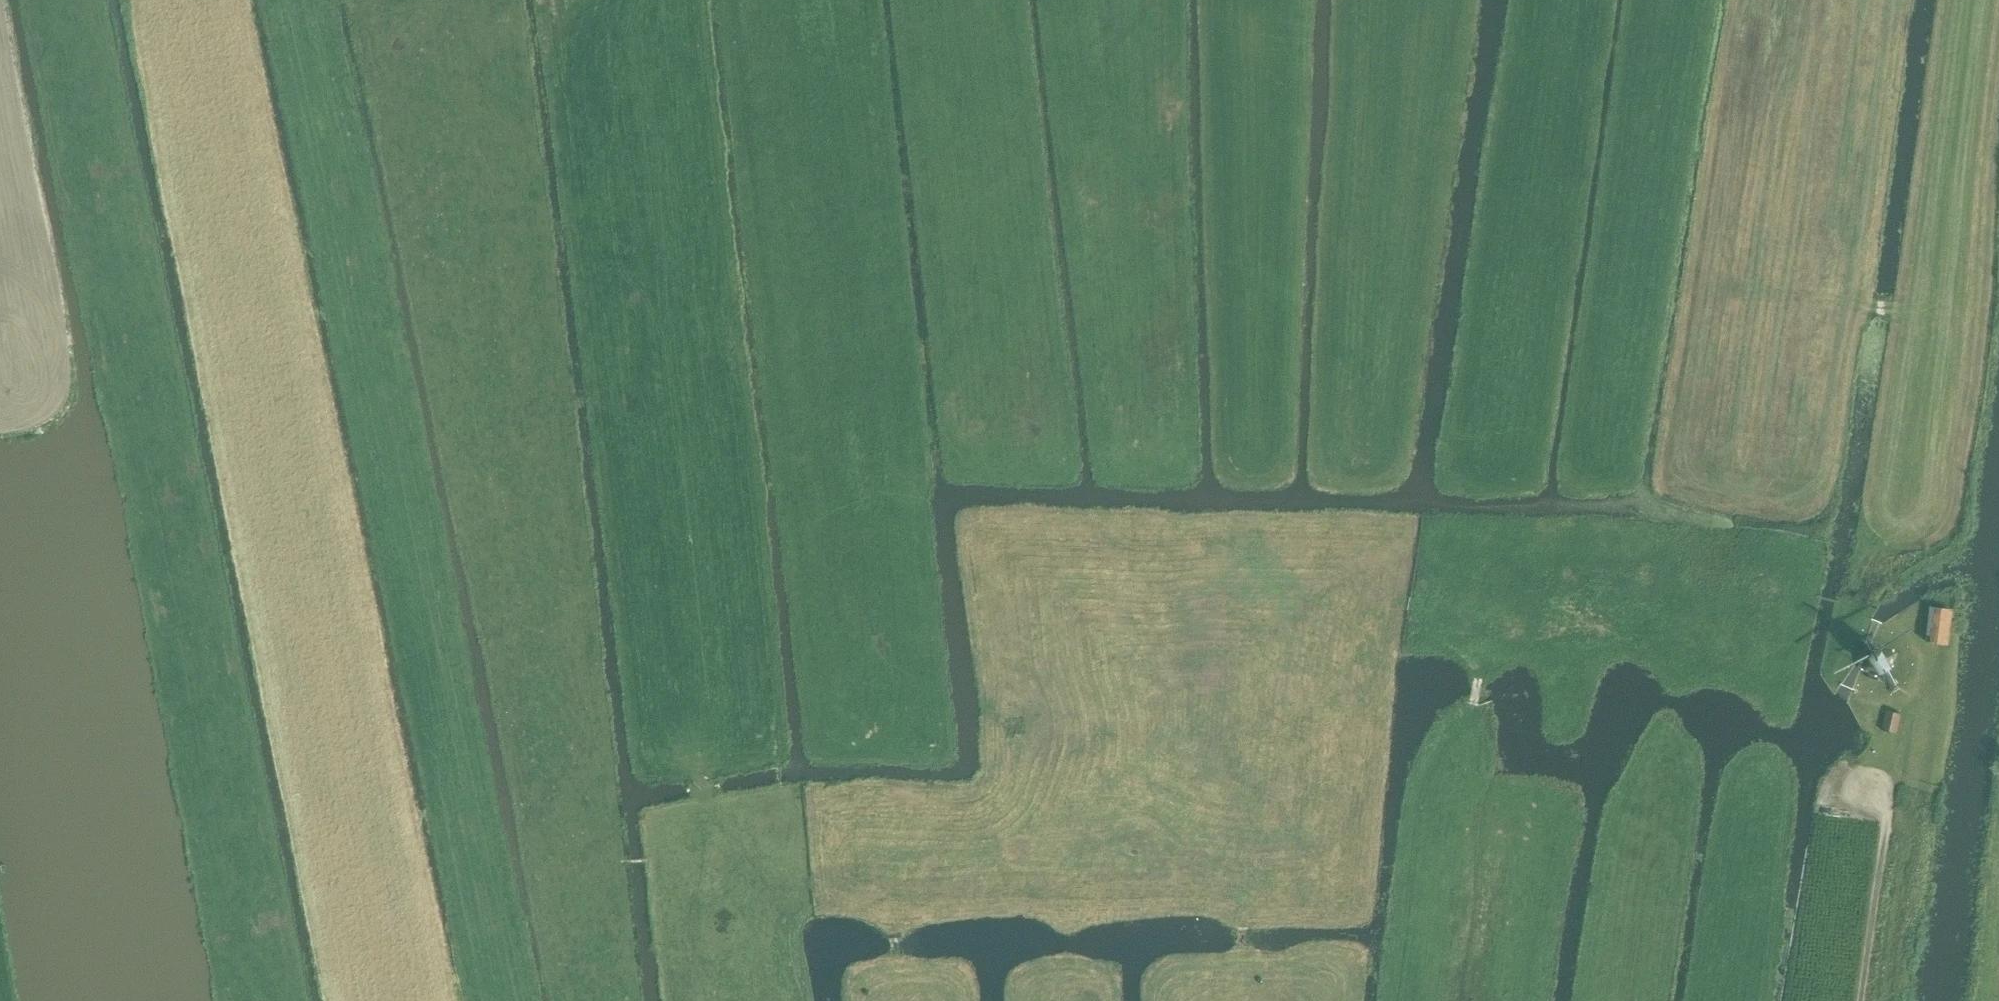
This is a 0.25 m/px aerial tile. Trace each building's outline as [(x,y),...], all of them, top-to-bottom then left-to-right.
[(1926,641),(1948,644),(1952,610),(1930,607),(1926,641)] [(1862,670),(1886,680),(1896,654),(1872,644),(1862,670)] [(1881,730),(1896,734),(1900,714),(1886,710),(1881,730)] [(1909,768),(1923,770),(1924,756),(1910,755),(1909,768)]
